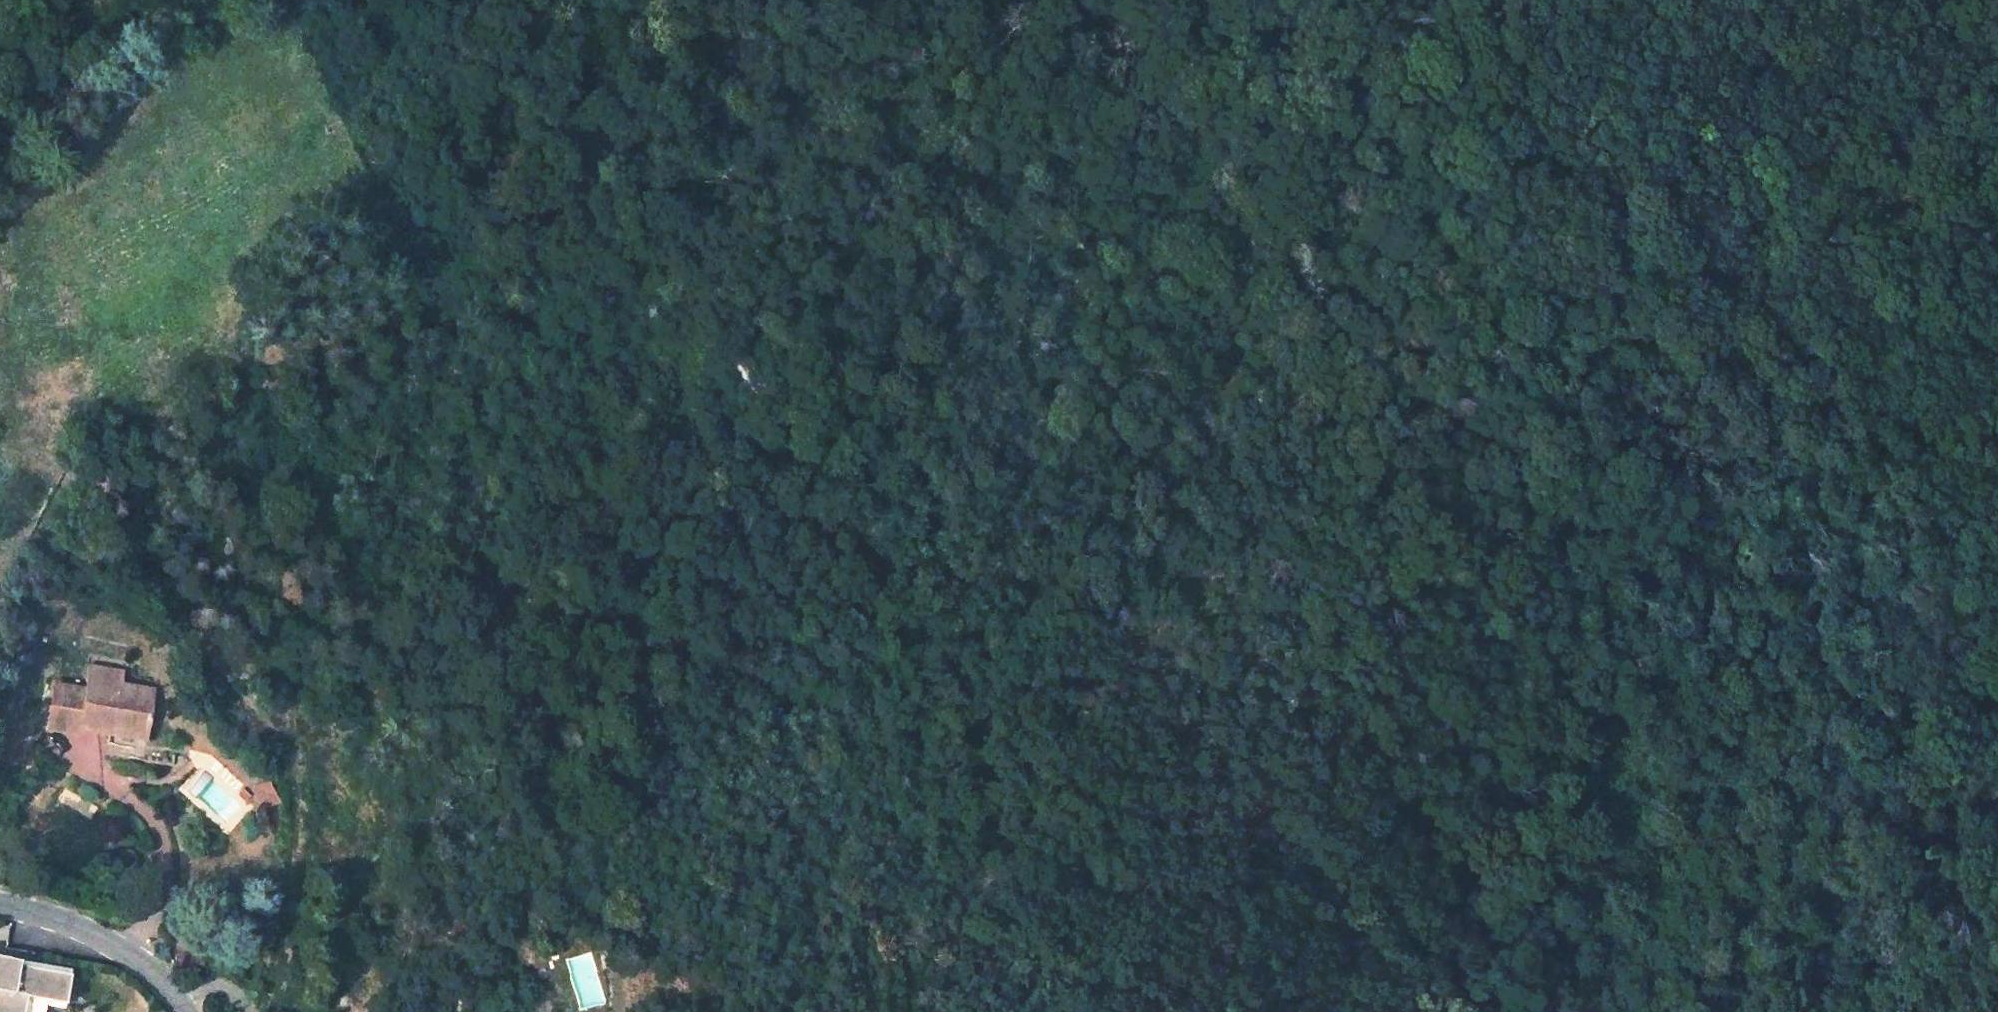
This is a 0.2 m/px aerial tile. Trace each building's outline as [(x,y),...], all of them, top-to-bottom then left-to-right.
[(149,692),(83,680),(77,725),(103,730),(102,737),(141,744),(149,692)] [(67,974),(25,967),(11,973),(15,958),(0,955),(0,1011),(17,1011),(20,1002),(62,1007),(67,974)]
